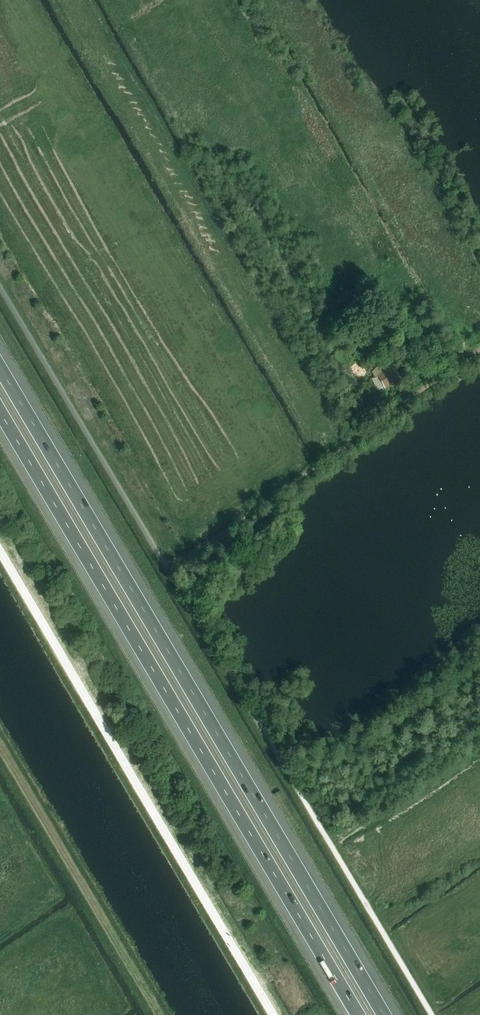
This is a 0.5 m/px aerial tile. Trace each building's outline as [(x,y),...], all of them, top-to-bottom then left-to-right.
[(385,388),(386,389),(401,381),(391,360),(383,364),(387,372),(373,379),(379,391),(385,388)]
